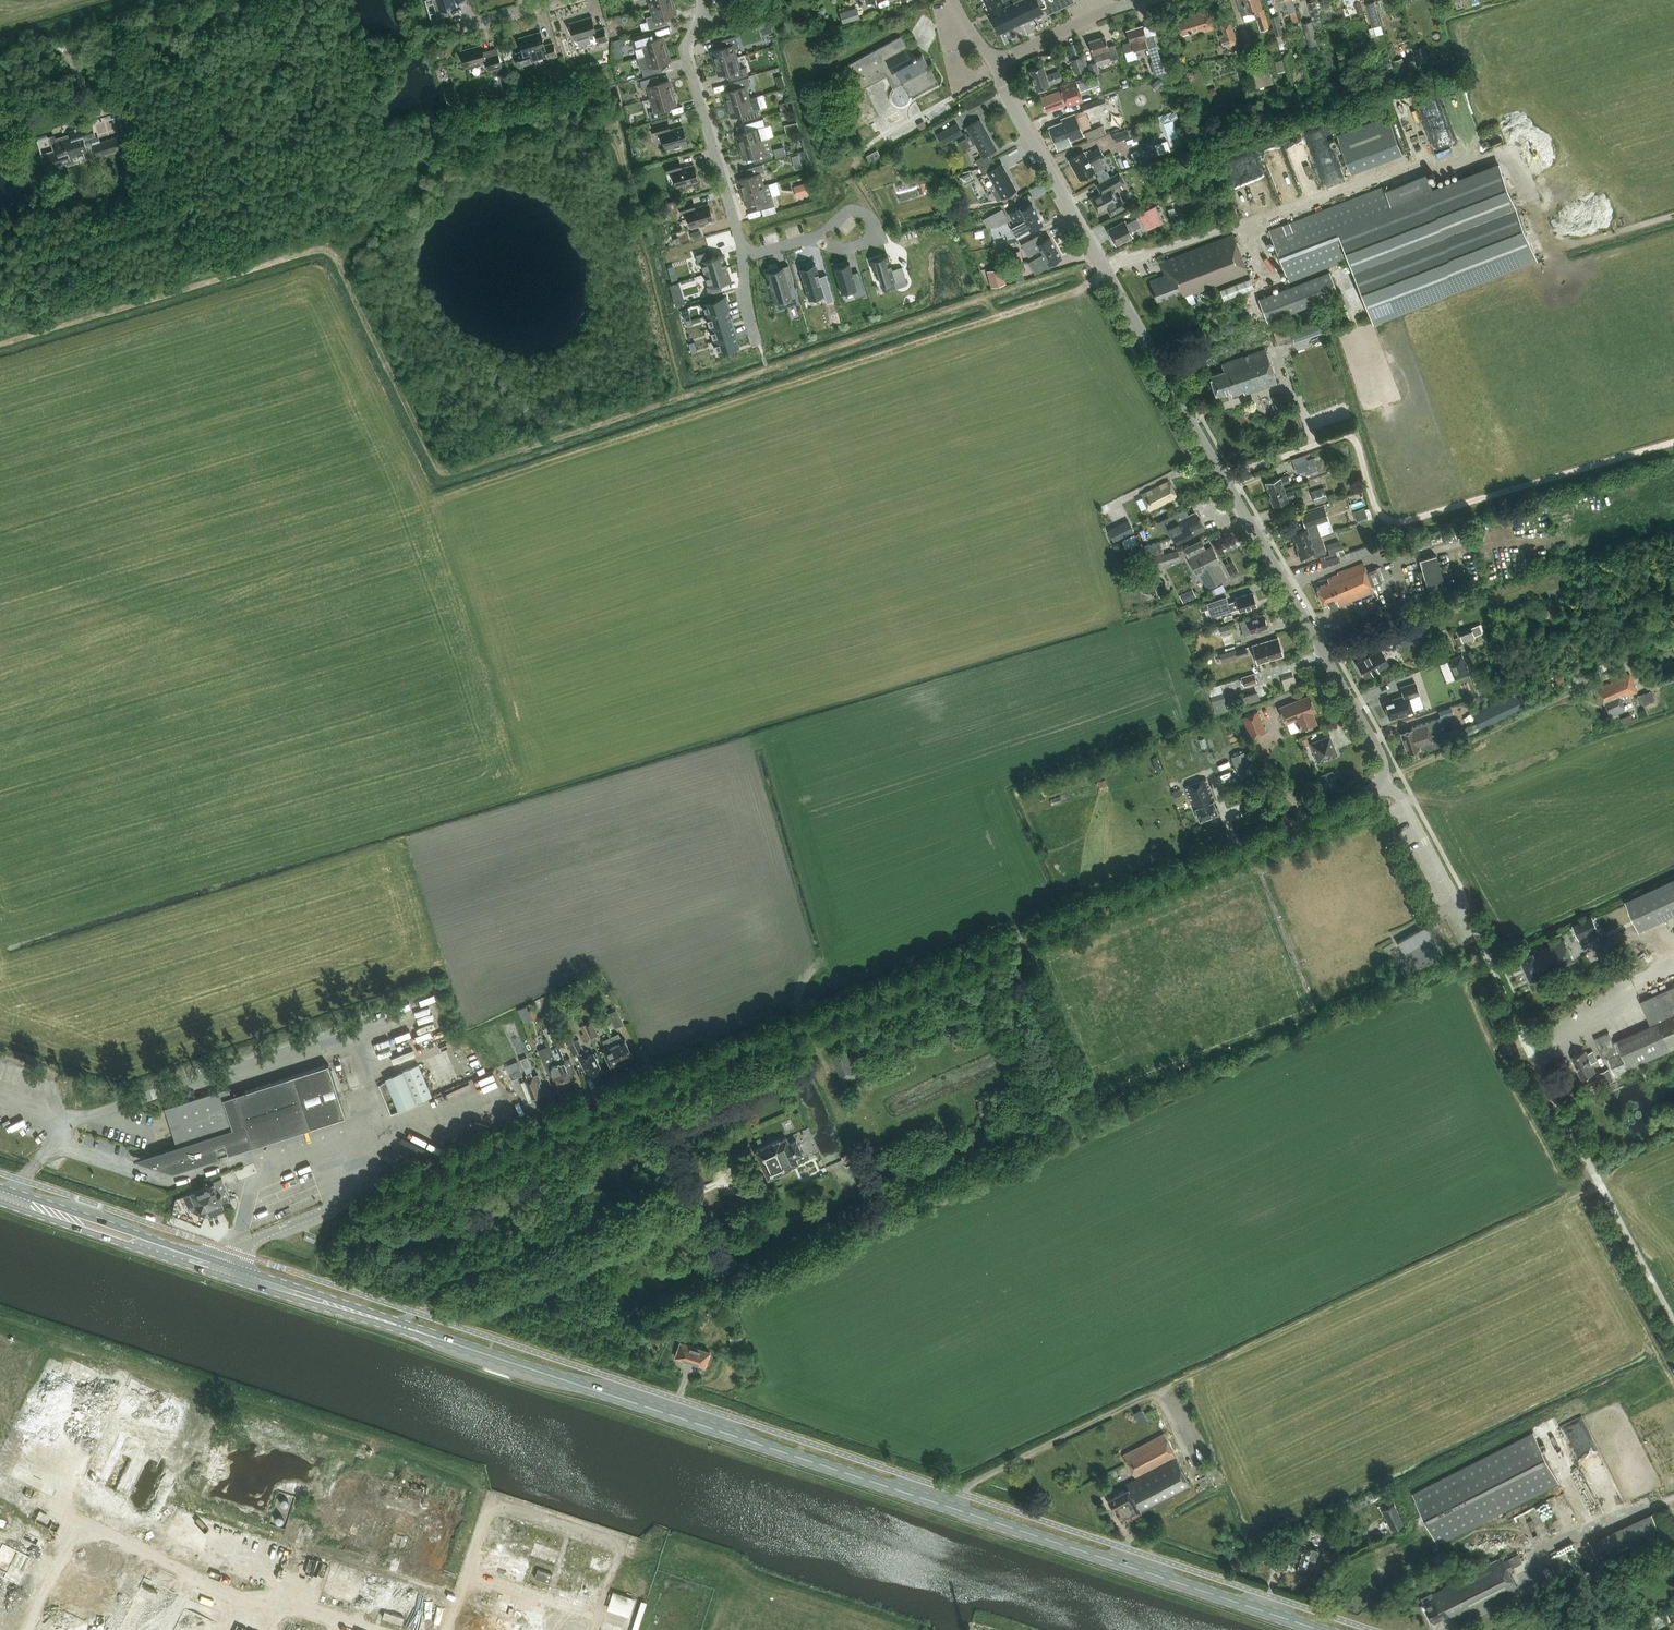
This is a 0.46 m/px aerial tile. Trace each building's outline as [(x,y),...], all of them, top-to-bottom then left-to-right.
[(458,6),(456,2),(463,0),(432,0),(436,13),(458,6)] [(990,12),(992,17),(995,24),(996,27),(997,27),(999,31),(1003,29),(1014,25),(1021,21),(1036,14),(1042,11),(1042,10),(1044,9),(1046,13),(1074,0),(1008,0),(1003,2),(1002,0),(984,0),(990,12)] [(1239,7),(1242,16),(1256,12),(1262,31),(1270,28),(1264,9),(1263,9),(1260,0),(1237,0),(1239,7)] [(1287,0),(1273,0),(1274,1),(1275,3),(1281,1),(1285,14),(1291,13),(1287,0)] [(1291,13),(1294,23),(1300,22),(1293,0),(1287,0),(1291,13)] [(1355,0),(1358,13),(1364,11),(1361,0),(1345,0),(1346,3),(1355,0)] [(1321,19),(1316,1),(1309,3),(1313,21),(1320,19),(1321,19)] [(1372,27),(1381,24),(1382,24),(1375,1),(1366,4),(1372,27)] [(672,2),(651,8),(653,15),(646,17),(649,29),(665,25),(664,19),(665,17),(676,14),(672,2)] [(860,18),(857,7),(839,12),(842,22),(860,18)] [(1215,29),(1208,9),(1197,12),(1197,14),(1191,16),(1192,18),(1178,23),(1182,34),(1193,31),(1193,34),(1203,30),(1204,32),(1215,29)] [(1279,16),(1272,18),(1277,35),(1284,33),(1279,16)] [(604,27),(595,30),(591,17),(570,23),(575,41),(596,35),(599,43),(608,41),(604,27)] [(1313,21),(1315,28),(1322,27),(1320,19),(1313,21)] [(1239,46),(1231,20),(1221,24),(1224,35),(1221,36),(1225,50),(1239,46)] [(1319,44),(1312,21),(1304,23),(1310,46),(1319,44)] [(1157,47),(1153,35),(1146,37),(1143,25),(1126,30),(1130,41),(1122,44),(1125,52),(1147,45),(1156,76),(1164,73),(1157,47)] [(519,38),(523,51),(514,54),(519,67),(532,63),(531,60),(547,55),(548,58),(557,56),(553,42),(544,45),(540,32),(519,38)] [(640,57),(645,55),(667,49),(663,37),(652,40),(650,39),(648,33),(634,37),(640,57)] [(1284,33),(1277,35),(1279,43),(1286,41),(1284,33)] [(711,51),(715,63),(737,56),(734,49),(739,48),(736,36),(722,40),(724,45),(723,47),(711,51)] [(908,36),(849,61),(861,88),(890,76),(902,104),(914,99),(906,79),(936,67),(929,50),(895,64),(891,55),(912,47),(908,36)] [(1110,56),(1111,59),(1118,57),(1115,46),(1108,48),(1105,36),(1089,41),(1092,53),(1093,53),(1095,61),(1110,56)] [(498,54),(485,58),(481,45),(461,51),(466,69),(486,63),(489,71),(502,67),(498,54)] [(1425,47),(1415,50),(1419,63),(1429,60),(1425,47)] [(667,49),(645,55),(649,67),(641,69),(644,76),(659,72),(658,66),(659,64),(670,61),(667,49)] [(1084,55),(1071,59),(1076,74),(1086,71),(1086,69),(1088,68),(1087,65),(1084,55)] [(740,69),(737,56),(715,63),(719,75),(730,72),(732,73),(733,78),(747,74),(745,67),(740,69)] [(1403,58),(1395,61),(1399,74),(1407,71),(1403,58)] [(1409,61),(1412,71),(1418,69),(1415,59),(1409,61)] [(1283,60),(1276,62),(1278,72),(1285,70),(1283,60)] [(1091,76),(1099,73),(1096,62),(1087,66),(1091,76)] [(1059,70),(1046,75),(1043,65),(1029,70),(1036,90),(1050,85),(1049,84),(1063,80),(1059,70)] [(1255,89),(1274,83),(1270,71),(1258,75),(1255,65),(1248,67),(1255,89)] [(508,74),(499,76),(504,92),(512,90),(508,74)] [(1083,101),(1079,92),(1096,86),(1093,76),(1076,81),(1075,78),(1058,84),(1060,91),(1041,98),(1044,109),(1049,107),(1050,111),(1065,106),(1064,104),(1066,103),(1067,106),(1083,101)] [(651,99),(673,93),(669,80),(658,83),(656,82),(654,77),(640,81),(642,88),(647,87),(651,99)] [(727,105),(749,98),(745,86),(750,85),(748,77),(734,82),(736,87),(735,89),(724,93),(727,105)] [(1453,129),(1437,86),(1417,93),(1433,136),(1453,129)] [(1216,87),(1209,89),(1211,95),(1217,93),(1216,87)] [(458,102),(455,92),(447,95),(450,104),(458,102)] [(673,93),(651,99),(654,111),(649,112),(652,119),(665,115),(664,110),(665,108),(676,105),(673,93)] [(758,96),(749,98),(727,105),(731,117),(742,114),(744,115),(746,120),(760,116),(758,109),(761,108),(758,96)] [(1106,104),(1104,97),(1081,106),(1084,112),(1106,104)] [(787,101),(778,104),(781,111),(789,109),(787,101)] [(1175,110),(1158,116),(1160,123),(1178,117),(1175,110)] [(1084,136),(1081,129),(1079,123),(1075,114),(1061,120),(1062,122),(1048,127),(1057,150),(1071,144),(1070,141),(1084,136)] [(1390,116),(1338,136),(1352,173),(1404,153),(1390,116)] [(748,131),(736,134),(740,147),(762,141),(769,138),(763,119),(747,123),(749,129),(748,131)] [(980,167),(993,160),(990,153),(996,149),(980,119),(966,127),(982,157),(976,160),(980,167)] [(1411,120),(1417,151),(1426,149),(1427,155),(1436,154),(1433,140),(1428,141),(1427,134),(1420,135),(1417,119),(1411,120)] [(656,134),(661,133),(666,151),(688,144),(682,126),(670,129),(667,120),(653,124),(656,134)] [(962,133),(957,123),(937,134),(943,144),(962,133)] [(99,136),(96,136),(92,124),(69,131),(71,137),(54,142),(57,152),(49,155),(53,167),(71,162),(70,157),(82,153),(84,161),(122,149),(118,136),(100,142),(99,136)] [(1101,125),(1084,133),(1088,141),(1105,134),(1101,125)] [(1113,135),(1115,142),(1136,135),(1133,128),(1113,135)] [(1127,165),(1128,168),(1146,162),(1145,159),(1171,151),(1167,140),(1154,144),(1153,140),(1141,143),(1143,148),(1137,150),(1140,161),(1127,165)] [(762,141),(740,147),(742,153),(744,159),(755,155),(757,156),(758,162),(772,158),(770,151),(765,153),(762,141)] [(786,145),(776,148),(779,156),(789,153),(786,145)] [(869,155),(873,163),(885,156),(881,148),(869,155)] [(1080,180),(1095,172),(1105,166),(1101,158),(1104,156),(1099,148),(1086,155),(1083,152),(1069,160),(1080,180)] [(1234,169),(1259,160),(1256,150),(1230,159),(1234,169)] [(667,173),(672,172),(678,189),(699,183),(694,165),(681,168),(679,159),(665,163),(667,173)] [(997,166),(993,160),(980,167),(983,175),(988,172),(995,185),(990,187),(998,201),(1000,199),(1000,200),(1001,200),(1001,199),(1002,198),(1017,190),(1002,164),(997,166)] [(890,163),(878,169),(886,185),(898,179),(890,163)] [(742,191),(763,185),(760,173),(765,172),(763,164),(749,168),(751,174),(750,176),(738,179),(742,191)] [(1391,207),(1383,187),(1269,231),(1289,282),(1349,258),(1374,321),(1536,257),(1500,165),(1391,207)] [(1104,191),(1090,198),(1098,213),(1107,208),(1111,215),(1126,207),(1120,197),(1118,198),(1112,189),(1124,182),(1119,172),(1096,185),(1097,185),(1100,184),(1104,191)] [(928,182),(920,184),(923,191),(930,189),(928,182)] [(768,183),(763,185),(742,191),(745,204),(757,200),(759,201),(761,209),(775,205),(768,183)] [(798,185),(801,195),(808,193),(804,183),(798,185)] [(692,199),(678,203),(681,212),(686,211),(691,229),(714,222),(708,204),(695,208),(692,199)] [(1025,221),(1037,214),(1031,204),(1020,210),(1019,208),(1009,213),(1013,221),(1022,216),(1025,221)] [(1156,206),(1138,214),(1146,230),(1163,221),(1156,206)] [(1008,221),(1002,209),(992,215),(998,226),(1008,221)] [(1037,214),(1025,221),(1028,226),(1023,228),(1026,235),(1032,232),(1031,230),(1042,224),(1037,214)] [(1142,226),(1137,218),(1126,223),(1125,220),(1108,229),(1116,245),(1133,236),(1131,232),(1142,226)] [(991,231),(994,245),(1011,241),(1008,227),(991,231)] [(700,230),(692,233),(694,239),(702,236),(700,230)] [(1041,250),(1044,255),(1056,248),(1050,238),(1045,241),(1041,234),(1021,245),(1028,257),(1041,250)] [(1182,291),(1183,295),(1185,299),(1193,296),(1192,294),(1248,273),(1233,234),(1160,262),(1164,274),(1150,280),(1157,300),(1182,291)] [(1044,255),(1029,263),(1035,273),(1047,267),(1047,268),(1051,266),(1050,264),(1061,258),(1056,248),(1044,255)] [(711,250),(696,255),(698,263),(702,262),(706,274),(727,267),(723,254),(713,257),(711,250)] [(1020,250),(1010,252),(1013,263),(1023,261),(1020,250)] [(887,255),(871,260),(873,270),(877,269),(882,285),(894,281),(896,288),(907,284),(902,266),(892,269),(891,268),(892,268),(892,267),(891,268),(890,265),(891,265),(891,264),(890,264),(887,255)] [(850,262),(834,267),(842,293),(856,289),(857,291),(864,289),(860,274),(853,276),(850,262)] [(816,264),(799,268),(809,300),(811,299),(824,295),(829,294),(829,293),(824,294),(823,289),(825,289),(825,288),(823,288),(816,264)] [(778,268),(766,271),(768,279),(767,280),(768,282),(769,282),(771,291),(772,291),(775,302),(780,301),(785,300),(787,306),(795,303),(795,304),(798,303),(790,278),(786,279),(782,266),(778,268)] [(727,267),(706,274),(709,286),(707,286),(709,294),(723,290),(720,283),(731,280),(727,267)] [(1002,267),(987,271),(991,287),(1006,283),(1002,267)] [(1330,271),(1258,299),(1267,321),(1339,293),(1330,271)] [(1250,277),(1220,289),(1224,299),(1254,287),(1250,277)] [(725,296),(703,302),(707,315),(728,309),(725,296)] [(728,309),(707,315),(711,328),(732,322),(728,309)] [(1289,329),(1294,343),(1325,331),(1319,317),(1289,329)] [(732,322),(711,328),(715,341),(736,335),(732,322)] [(736,335),(715,341),(718,354),(740,348),(736,335)] [(1277,383),(1270,362),(1266,349),(1258,351),(1221,364),(1224,371),(1210,375),(1216,396),(1230,391),(1231,394),(1243,390),(1244,394),(1277,383)] [(1306,455),(1292,459),(1297,473),(1304,471),(1305,475),(1318,471),(1314,458),(1307,460),(1306,455)] [(1269,494),(1284,489),(1282,484),(1290,482),(1288,475),(1280,478),(1280,477),(1266,482),(1269,494)] [(1168,481),(1146,492),(1142,494),(1145,501),(1150,510),(1176,496),(1168,481)] [(1311,491),(1316,504),(1328,500),(1324,487),(1311,491)] [(1285,493),(1284,489),(1269,494),(1273,505),(1288,500),(1295,497),(1293,491),(1285,493)] [(1306,528),(1292,533),(1296,544),(1310,539),(1321,536),(1316,523),(1328,519),(1324,507),(1301,514),(1306,528)] [(1364,507),(1354,511),(1357,522),(1370,518),(1367,508),(1365,509),(1364,507)] [(1201,526),(1195,512),(1177,521),(1184,534),(1201,526)] [(1128,536),(1122,523),(1108,530),(1115,543),(1128,536)] [(1134,535),(1122,539),(1125,548),(1137,544),(1137,541),(1142,540),(1139,534),(1135,536),(1134,535)] [(1310,539),(1296,544),(1300,555),(1312,551),(1314,557),(1327,552),(1321,536),(1310,539)] [(1183,548),(1188,558),(1206,549),(1201,540),(1183,548)] [(1144,545),(1147,556),(1164,552),(1161,541),(1144,545)] [(1221,564),(1212,546),(1206,549),(1188,558),(1197,576),(1200,574),(1207,588),(1226,578),(1219,565),(1221,564)] [(1177,550),(1148,559),(1151,568),(1180,559),(1177,550)] [(1447,590),(1437,554),(1419,559),(1429,595),(1447,590)] [(1339,562),(1337,556),(1320,561),(1323,567),(1339,562)] [(1330,609),(1331,608),(1332,610),(1338,608),(1337,606),(1375,591),(1373,585),(1382,582),(1376,568),(1367,572),(1363,563),(1337,573),(1338,574),(1327,579),(1329,583),(1317,588),(1324,605),(1328,603),(1330,609)] [(1226,591),(1223,584),(1209,590),(1211,595),(1226,591)] [(1183,593),(1187,601),(1199,595),(1196,587),(1183,593)] [(1426,590),(1383,605),(1386,614),(1429,600),(1426,590)] [(1228,603),(1226,598),(1207,604),(1211,617),(1239,608),(1240,611),(1256,606),(1252,593),(1236,598),(1236,601),(1228,603)] [(1370,609),(1377,606),(1375,600),(1367,603),(1370,609)] [(1268,627),(1264,614),(1239,621),(1244,635),(1268,627)] [(1222,635),(1235,631),(1233,622),(1220,626),(1222,635)] [(1424,639),(1418,624),(1393,633),(1399,648),(1424,639)] [(1478,629),(1464,631),(1466,640),(1479,638),(1478,629)] [(1252,646),(1258,663),(1283,655),(1278,638),(1252,646)] [(1237,657),(1248,654),(1246,647),(1235,651),(1237,657)] [(1235,651),(1235,648),(1228,650),(1231,659),(1237,657),(1235,651)] [(1389,664),(1380,649),(1357,663),(1365,678),(1389,664)] [(1461,657),(1451,661),(1456,673),(1466,669),(1461,657)] [(1257,682),(1254,673),(1241,677),(1244,686),(1257,682)] [(1558,684),(1566,682),(1564,674),(1556,676),(1558,684)] [(1630,674),(1602,686),(1603,689),(1600,690),(1606,704),(1621,697),(1631,693),(1631,694),(1638,692),(1630,674)] [(1404,695),(1384,702),(1390,719),(1413,711),(1409,698),(1419,694),(1415,682),(1401,687),(1404,695)] [(1262,690),(1248,695),(1250,701),(1264,697),(1262,690)] [(1640,695),(1645,705),(1655,701),(1651,690),(1640,695)] [(1223,692),(1210,696),(1213,704),(1225,700),(1223,692)] [(1473,713),(1481,728),(1522,708),(1515,693),(1473,713)] [(1309,695),(1279,707),(1286,723),(1296,719),(1299,725),(1298,725),(1299,728),(1300,728),(1301,730),(1317,723),(1312,713),(1316,711),(1309,695)] [(1621,697),(1606,704),(1610,713),(1613,712),(1615,715),(1627,710),(1621,697)] [(1250,738),(1266,731),(1258,710),(1242,717),(1250,738)] [(1630,714),(1621,718),(1624,724),(1633,720),(1630,714)] [(1407,752),(1419,748),(1420,751),(1428,748),(1429,749),(1442,744),(1441,740),(1447,738),(1440,718),(1412,727),(1413,730),(1401,733),(1407,752)] [(1337,755),(1330,736),(1311,743),(1318,762),(1337,755)] [(1307,737),(1301,739),(1304,746),(1310,743),(1307,737)] [(1232,756),(1241,780),(1254,775),(1245,751),(1232,756)] [(1325,789),(1343,784),(1338,769),(1320,774),(1325,789)] [(1218,813),(1213,802),(1215,801),(1206,778),(1185,786),(1191,804),(1193,803),(1195,808),(1200,820),(1218,813)] [(1180,788),(1172,791),(1174,798),(1183,795),(1180,788)] [(1625,900),(1638,930),(1673,914),(1673,878),(1625,900)] [(1593,917),(1573,926),(1579,940),(1599,931),(1593,917)] [(1433,924),(1402,939),(1417,970),(1448,955),(1433,924)] [(1533,954),(1533,953),(1520,959),(1531,981),(1543,976),(1543,975),(1574,961),(1564,940),(1533,954)] [(1640,1001),(1651,1025),(1613,1042),(1609,1032),(1595,1039),(1603,1057),(1608,1055),(1609,1058),(1608,1058),(1615,1074),(1673,1048),(1673,986),(1640,1001)] [(533,1008),(529,1010),(532,1019),(537,1017),(533,1008)] [(607,1012),(615,1029),(624,1025),(616,1008),(607,1012)] [(584,1024),(591,1038),(599,1034),(592,1020),(584,1024)] [(591,1038),(584,1024),(580,1026),(583,1033),(581,1034),(584,1041),(591,1037),(591,1038)] [(564,1041),(559,1029),(551,1032),(556,1044),(564,1041)] [(611,1037),(622,1061),(633,1055),(625,1039),(622,1040),(619,1033),(611,1037)] [(622,1061),(611,1037),(603,1040),(606,1048),(603,1049),(611,1066),(622,1061)] [(601,1069),(593,1053),(590,1054),(587,1049),(584,1051),(579,1039),(568,1044),(573,1056),(579,1053),(582,1058),(580,1059),(588,1075),(601,1069)] [(394,1052),(409,1048),(407,1043),(393,1047),(394,1052)] [(571,1056),(564,1058),(561,1051),(558,1044),(554,1046),(550,1047),(554,1055),(560,1071),(561,1071),(566,1084),(574,1081),(571,1074),(577,1071),(571,1056)] [(558,1087),(566,1084),(561,1071),(560,1071),(554,1055),(550,1047),(550,1045),(539,1050),(550,1077),(552,1076),(553,1076),(558,1087)] [(830,1054),(836,1066),(849,1060),(843,1048),(830,1054)] [(1597,1060),(1593,1051),(1587,1053),(1586,1050),(1572,1056),(1581,1078),(1596,1072),(1592,1063),(1597,1060)] [(527,1057),(521,1059),(524,1068),(530,1065),(527,1057)] [(513,1079),(523,1075),(517,1061),(507,1065),(513,1079)] [(229,1087),(165,1108),(177,1145),(162,1150),(134,1159),(173,1171),(219,1156),(216,1146),(226,1142),(230,1153),(345,1116),(328,1063),(231,1094),(229,1087)] [(401,1108),(416,1102),(431,1096),(419,1065),(388,1077),(401,1108)] [(1613,1080),(1608,1069),(1600,1072),(1605,1084),(1613,1080)] [(538,1074),(533,1076),(532,1072),(526,1074),(527,1078),(525,1080),(532,1098),(540,1094),(538,1089),(541,1088),(538,1082),(541,1081),(538,1074)] [(393,1093),(388,1081),(382,1083),(387,1095),(393,1093)] [(756,1151),(768,1178),(792,1167),(791,1166),(798,1163),(796,1157),(803,1154),(797,1140),(789,1143),(787,1138),(779,1141),(779,1140),(756,1151)] [(884,1174),(895,1169),(890,1157),(879,1162),(884,1174)] [(229,1174),(233,1183),(238,1181),(235,1172),(229,1174)] [(214,1183),(191,1193),(195,1205),(208,1210),(223,1204),(231,1201),(230,1200),(225,1187),(221,1178),(213,1181),(214,1183)] [(740,1332),(729,1338),(733,1344),(744,1338),(740,1332)] [(676,1357),(705,1367),(710,1351),(681,1342),(676,1357)] [(64,1388),(67,1389),(73,1376),(99,1387),(106,1371),(77,1359),(64,1388)] [(149,1504),(192,1401),(133,1377),(90,1479),(149,1504)] [(1141,1423),(1147,1420),(1141,1410),(1135,1413),(1141,1423)] [(1135,1477),(1175,1456),(1164,1433),(1124,1454),(1135,1477)] [(1413,1494),(1438,1543),(1558,1482),(1533,1433),(1413,1494)] [(1191,1487),(1189,1483),(1176,1458),(1126,1484),(1128,1488),(1109,1499),(1114,1508),(1115,1508),(1122,1521),(1140,1511),(1141,1513),(1191,1487)] [(369,1524),(387,1514),(394,1497),(391,1490),(392,1487),(386,1476),(365,1467),(345,1478),(336,1498),(340,1506),(337,1508),(343,1520),(351,1516),(369,1524)] [(1403,1524),(1394,1506),(1382,1512),(1391,1530),(1403,1524)] [(1604,1556),(1667,1532),(1660,1512),(1596,1537),(1604,1556)] [(417,1513),(397,1517),(400,1531),(421,1526),(417,1513)] [(305,1533),(313,1537),(318,1526),(310,1523),(305,1533)] [(39,1550),(12,1540),(11,1542),(5,1540),(0,1553),(0,1569),(21,1577),(21,1584),(19,1584),(18,1586),(17,1598),(24,1600),(34,1601),(49,1606),(50,1606),(52,1600),(63,1601),(50,1596),(51,1596),(40,1592),(40,1596),(34,1596),(34,1587),(27,1584),(39,1550)] [(1294,1542),(1288,1560),(1305,1566),(1308,1557),(1314,1559),(1318,1549),(1311,1547),(1304,1545),(1305,1542),(1299,1540),(1298,1543),(1294,1542)] [(491,1547),(483,1570),(526,1584),(533,1561),(491,1547)] [(1656,1554),(1660,1560),(1670,1555),(1666,1548),(1656,1554)] [(1435,1599),(1424,1605),(1433,1623),(1445,1616),(1444,1614),(1449,1612),(1453,1620),(1517,1587),(1510,1573),(1514,1570),(1508,1559),(1504,1561),(1501,1555),(1483,1565),(1455,1580),(1455,1581),(1444,1587),(1444,1588),(1433,1594),(1435,1599)] [(552,1573),(538,1569),(535,1578),(549,1582),(552,1573)] [(373,1571),(360,1571),(361,1576),(353,1577),(353,1582),(347,1582),(347,1592),(359,1591),(358,1578),(374,1577),(373,1571)] [(389,1576),(384,1604),(399,1607),(404,1579),(389,1576)] [(1537,1585),(1538,1588),(1543,1597),(1554,1591),(1547,1580),(1537,1585)] [(633,1614),(639,1595),(616,1589),(611,1607),(633,1614)] [(389,1608),(386,1616),(406,1622),(408,1614),(389,1608)] [(538,1622),(489,1609),(483,1629),(536,1629),(538,1622)] [(588,1622),(557,1614),(553,1629),(586,1629),(588,1622)] [(629,1626),(606,1619),(603,1629),(627,1629),(629,1626)]
